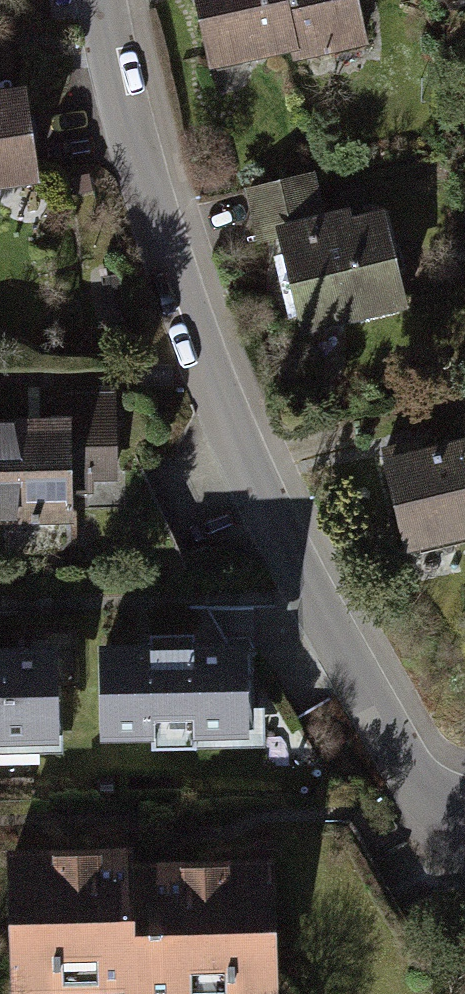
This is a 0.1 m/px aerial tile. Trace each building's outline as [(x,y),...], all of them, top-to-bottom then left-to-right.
[(202,66),(369,32),(363,0),(188,0),(202,66)] [(32,183),(28,89),(0,90),(0,185),(32,183)] [(386,205),(277,224),(294,317),(402,298),(386,205)] [(0,416),(0,520),(65,520),(65,416),(0,416)] [(118,423),(76,423),(76,496),(118,497),(118,423)] [(384,455),(402,542),(464,529),(464,439),(384,455)] [(247,639),(85,644),(88,745),(250,741),(247,639)] [(0,645),(0,749),(55,748),(53,644),(0,645)] [(273,843),(7,847),(9,988),(275,984),(273,843)]
